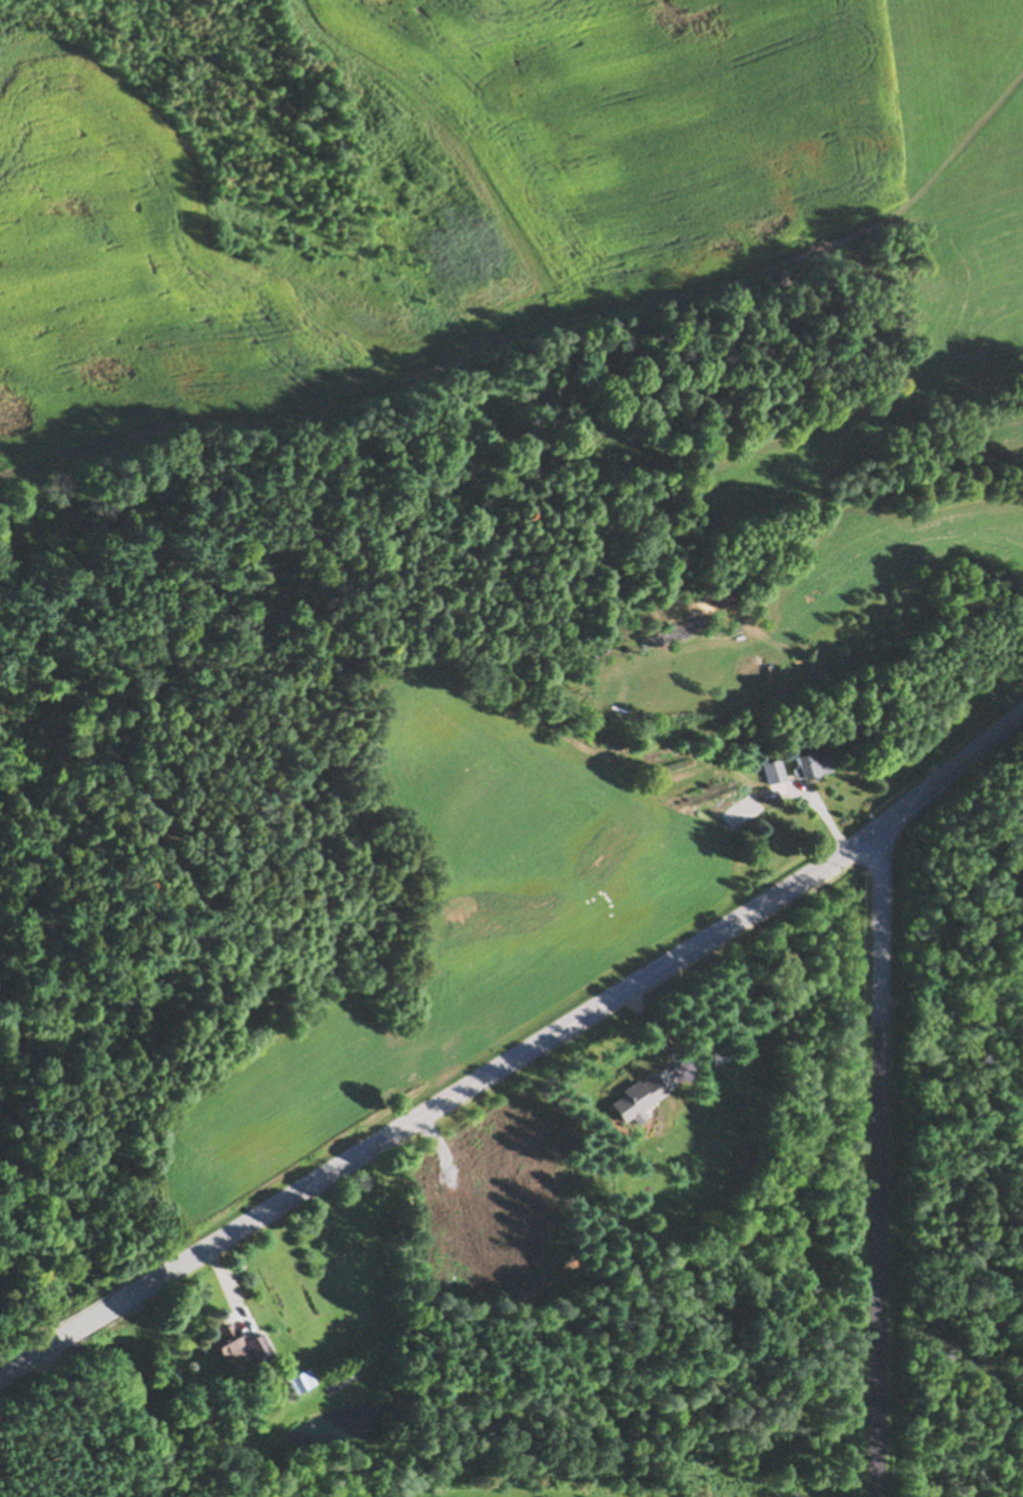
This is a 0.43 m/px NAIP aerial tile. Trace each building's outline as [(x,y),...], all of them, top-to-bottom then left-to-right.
[(815,752),(829,748),(835,769),(819,773),(819,771),(799,777),(796,767),(802,766),(798,754),(814,750),(815,752)] [(765,763),(783,759),(788,779),(770,783),(765,763)] [(715,1062),(713,1049),(728,1046),(730,1059),(715,1062)] [(643,1106),(648,1113),(637,1121),(632,1114),(625,1119),(612,1099),(626,1090),(623,1086),(639,1076),(641,1080),(655,1070),(668,1089),(643,1106)] [(212,1334),(220,1330),(218,1326),(232,1319),(244,1340),(239,1343),(243,1351),(233,1356),(229,1349),(222,1352),(212,1334)] [(246,1339),(262,1330),(275,1353),(260,1362),(246,1339)] [(318,1381),(295,1393),(286,1378),(310,1366),(318,1381)]
